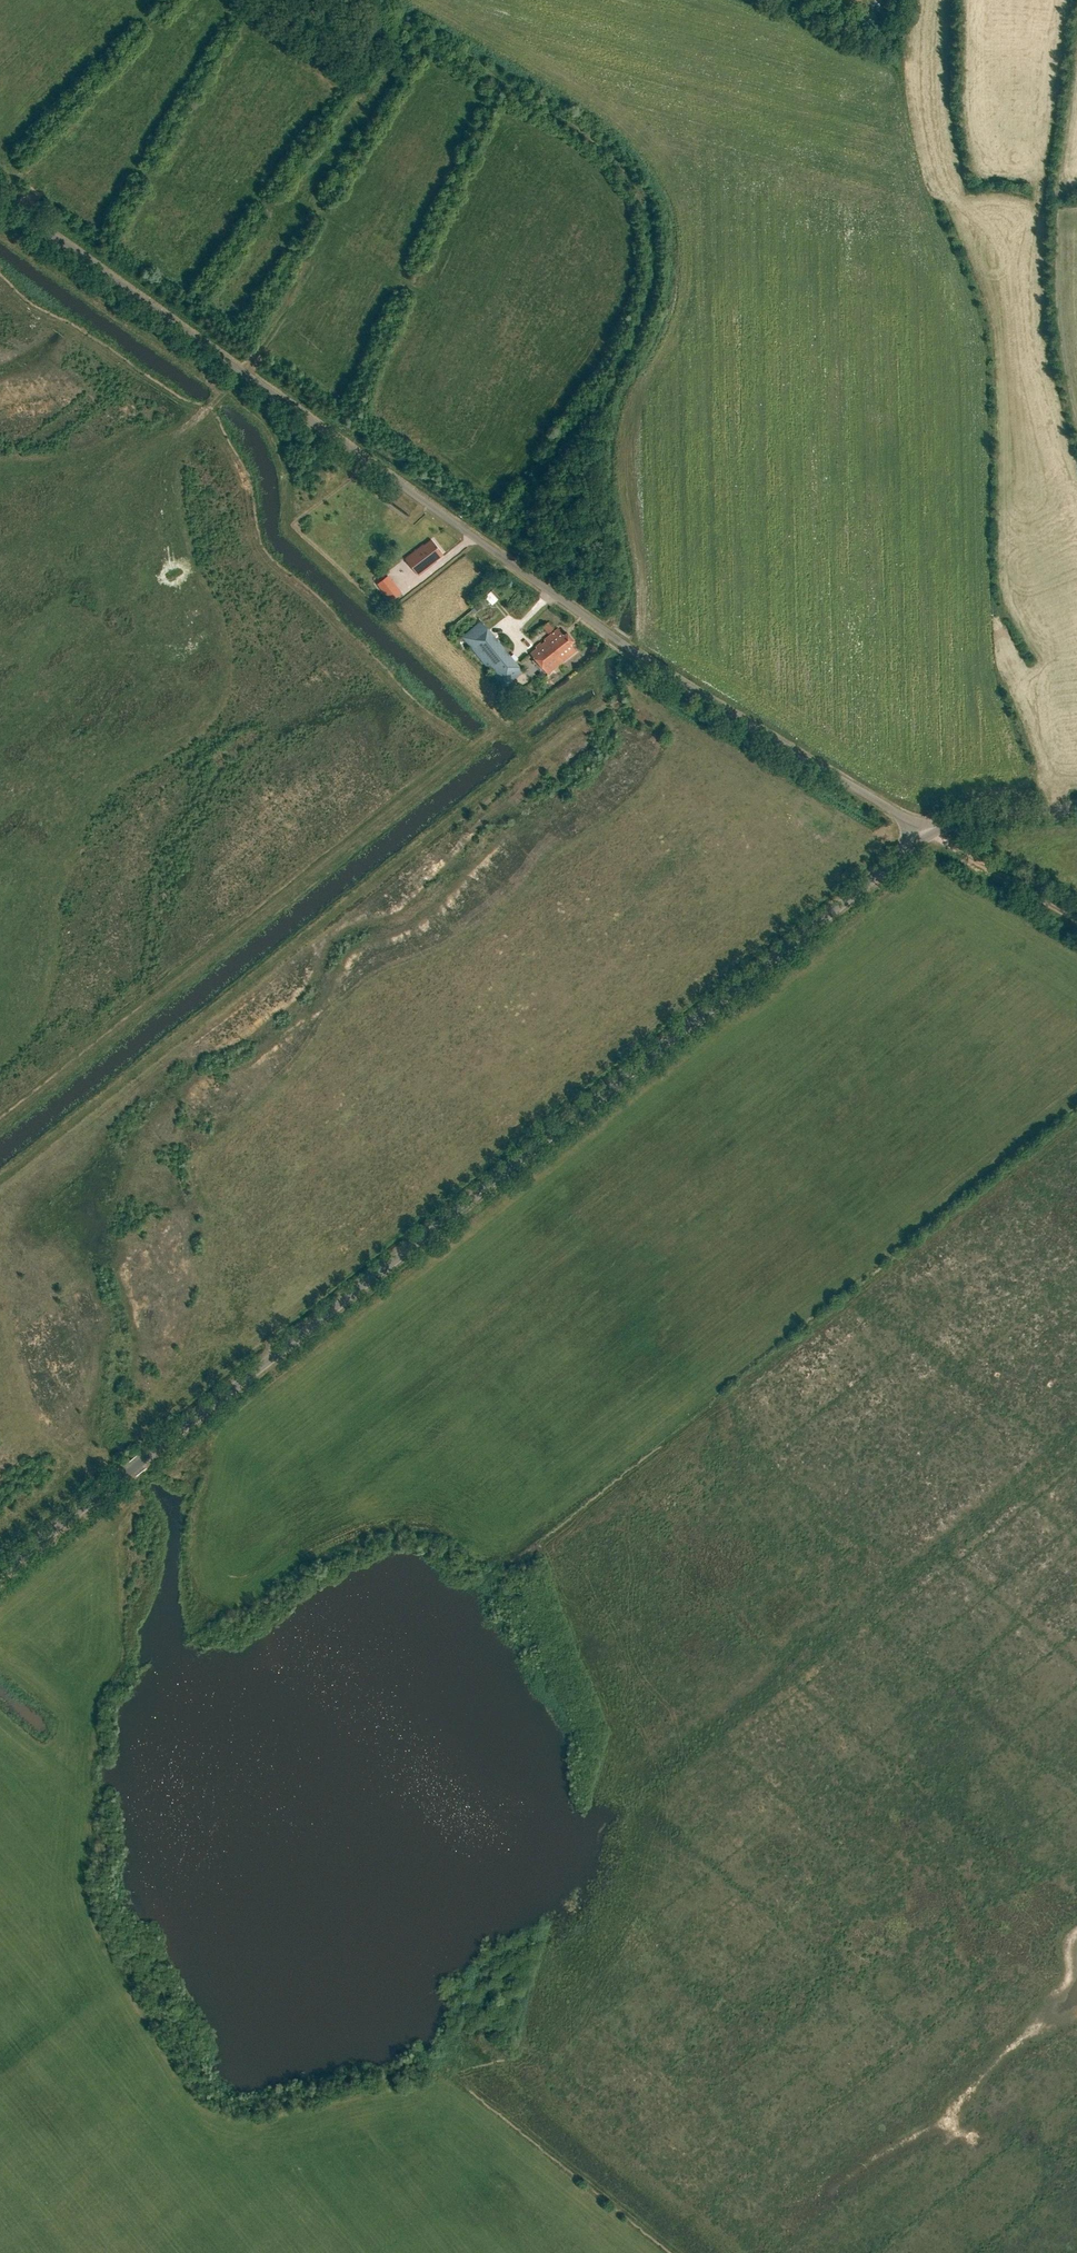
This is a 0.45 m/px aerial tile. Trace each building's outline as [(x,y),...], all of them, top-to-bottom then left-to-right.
[(423,545),(407,557),(420,574),(437,562),(434,558),(442,552),(432,540),(425,546),(423,545)] [(388,577),(378,585),(390,602),(401,594),(388,577)] [(462,637),(504,688),(523,672),(472,610),(449,629),(458,640),(462,637)] [(543,627),(548,634),(554,630),(548,623),(543,627)] [(571,644),(574,641),(567,633),(564,636),(558,628),(544,640),(545,641),(542,644),(541,642),(535,647),(537,648),(531,653),(548,674),(576,651),(571,644)]
